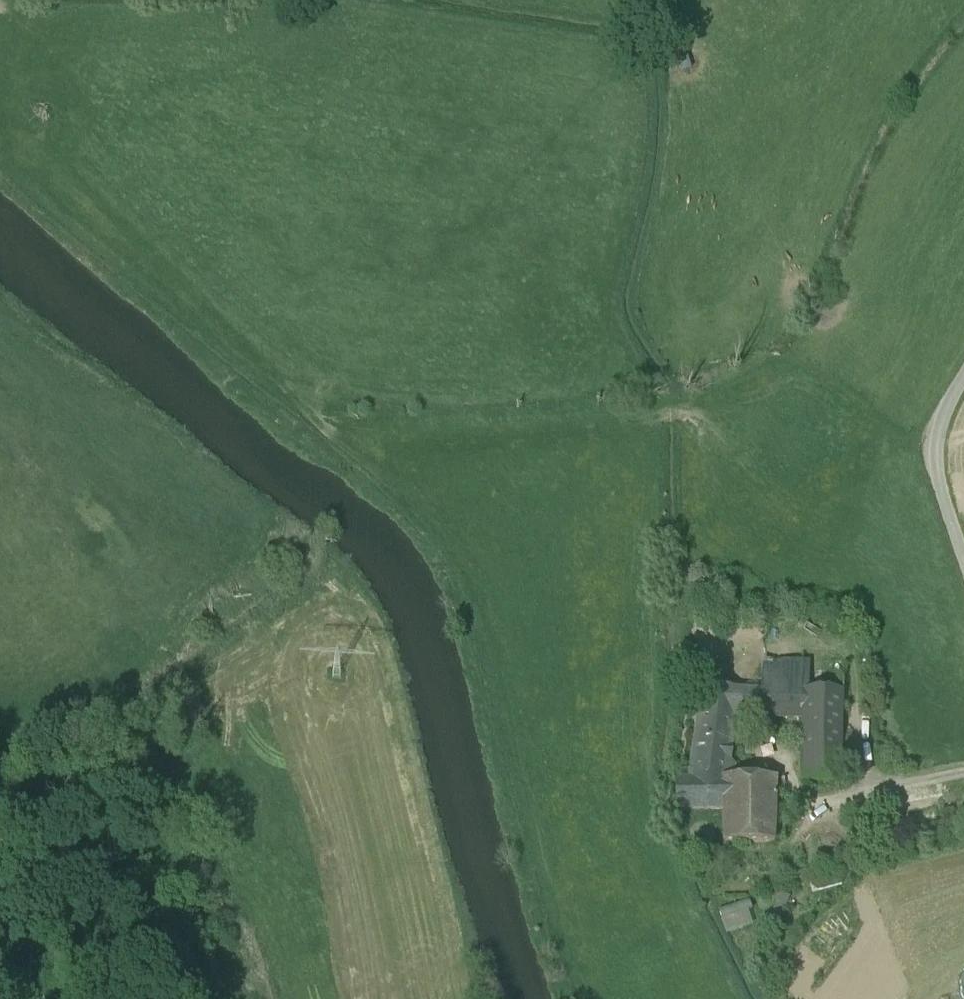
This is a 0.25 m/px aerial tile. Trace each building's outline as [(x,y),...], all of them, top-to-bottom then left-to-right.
[(761,663),(761,672),(805,672),(805,664),(761,663)] [(804,692),(805,672),(761,672),(761,691),(774,691),(804,692)] [(735,713),(774,714),(774,691),(761,691),(704,690),(700,712),(735,713)] [(804,692),(774,691),(774,714),(803,714),(804,692)] [(843,692),(804,692),(803,714),(802,782),(842,782),(843,692)] [(726,780),(735,713),(700,712),(690,780),(726,780)] [(723,810),(726,780),(690,780),(675,780),(676,811),(723,810)] [(726,780),(723,810),(775,809),(776,796),(784,796),(784,780),(726,780)] [(774,843),(775,809),(723,810),(724,844),(774,843)] [(719,931),(751,925),(747,904),(715,910),(719,931)]
